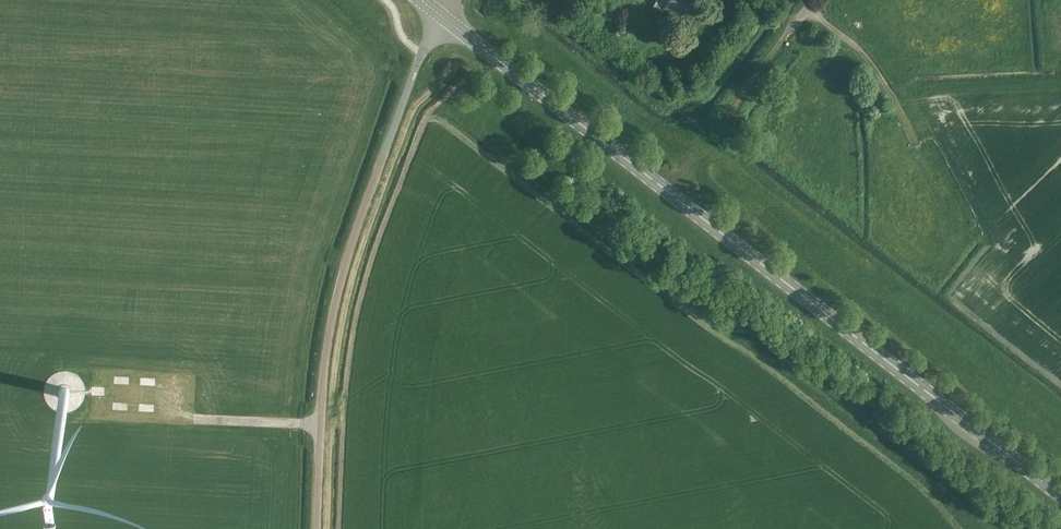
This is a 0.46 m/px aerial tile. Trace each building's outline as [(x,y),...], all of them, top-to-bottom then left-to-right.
[(649,7),(651,4),(659,8),(663,10),(665,5),(684,14),(690,0),(634,0),(649,7)] [(60,389),(59,392),(60,394),(61,395),(63,397),(65,397),(67,397),(68,395),(70,394),(70,392),(70,390),(69,388),(67,387),(65,386),(63,387),(61,388),(60,389)]
